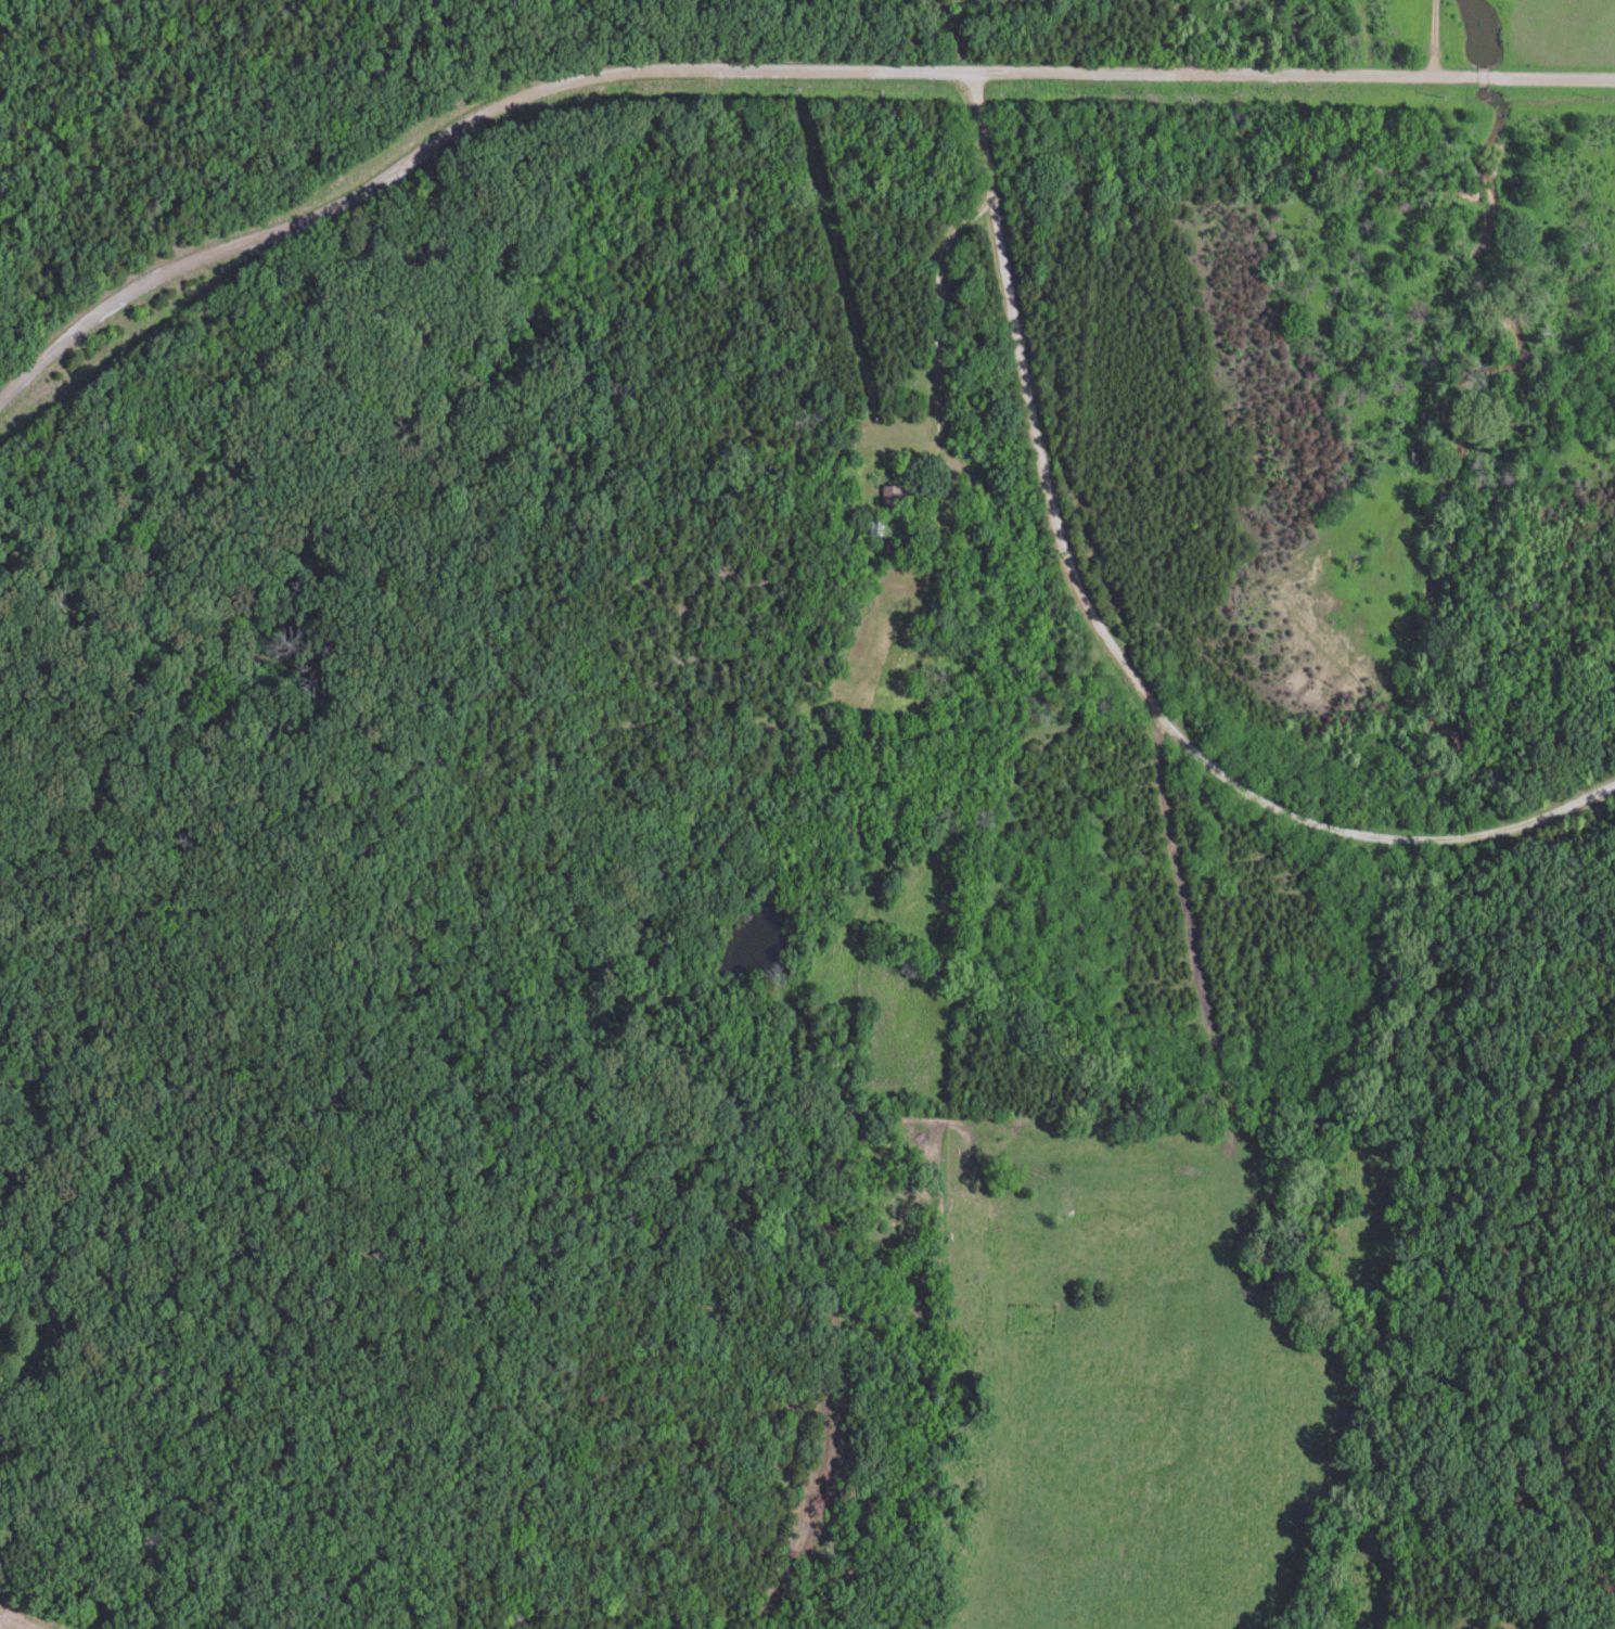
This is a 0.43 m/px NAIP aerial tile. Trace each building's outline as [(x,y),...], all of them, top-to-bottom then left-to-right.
[(886,520),(873,520),(873,536),(886,536),(886,520)]
